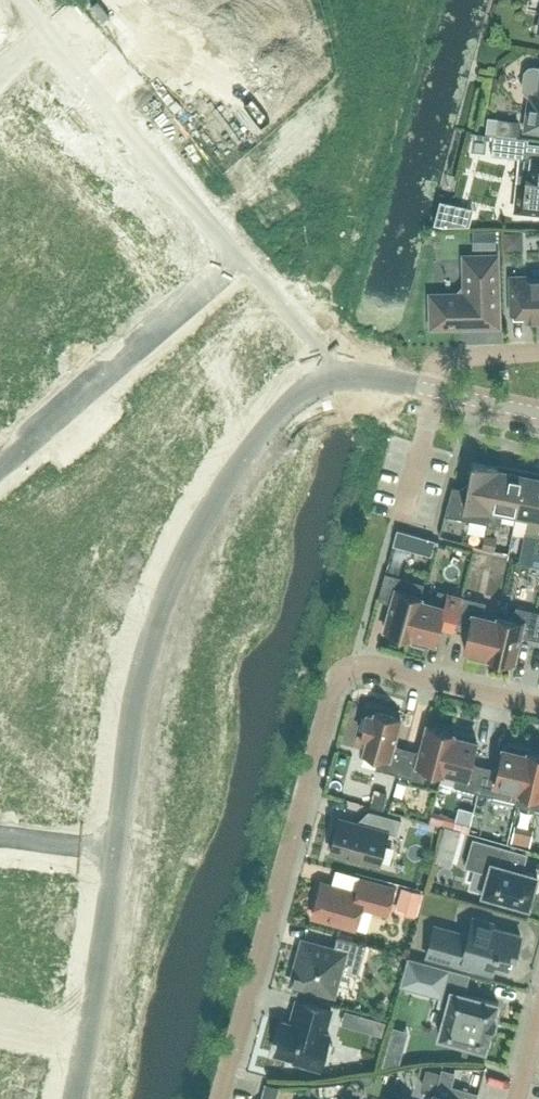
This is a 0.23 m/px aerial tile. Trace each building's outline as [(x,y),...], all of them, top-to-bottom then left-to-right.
[(533,65),(528,66),(524,70),(521,87),(524,92),(529,94),(524,127),(538,130),(538,66),(533,65)] [(0,99),(0,122),(5,128),(13,121),(22,132),(57,101),(40,82),(18,101),(9,91),(0,99)] [(57,101),(22,132),(31,142),(23,149),(40,168),(60,151),(52,140),(74,121),(57,101)] [(486,130),(495,131),(497,117),(487,115),(486,130)] [(493,133),(491,153),(525,157),(527,137),(493,133)] [(63,160),(42,178),(59,198),(67,191),(76,201),(111,171),(94,151),(72,171),(63,160)] [(513,209),(538,212),(538,156),(531,155),(529,176),(525,176),(523,190),(515,189),(513,209)] [(111,171),(76,201),(85,211),(77,218),(93,238),(114,220),(105,210),(128,190),(111,171)] [(462,231),(464,216),(447,214),(445,229),(462,231)] [(457,293),(430,293),(431,325),(497,323),(495,254),(464,255),(464,285),(457,293)] [(509,275),(510,312),(524,311),(524,315),(538,314),(538,278),(526,278),(526,275),(509,275)] [(15,403),(0,386),(0,416),(15,403)] [(486,523),(487,524),(490,508),(497,467),(498,467),(498,466),(471,460),(466,488),(451,485),(444,513),(486,522),(486,523)] [(515,512),(523,469),(506,466),(505,469),(498,467),(497,467),(490,508),(487,524),(499,526),(502,509),(515,512)] [(515,512),(528,514),(525,531),(537,534),(538,526),(538,472),(523,469),(515,512)] [(433,560),(438,547),(397,534),(392,551),(399,553),(400,550),(433,560)] [(521,546),(518,560),(531,563),(534,549),(521,546)] [(418,597),(419,597),(420,595),(419,595),(422,582),(384,571),(377,596),(391,600),(383,628),(407,634),(408,634),(418,597)] [(433,601),(419,597),(418,597),(408,634),(407,634),(406,639),(428,644),(430,638),(434,639),(440,616),(454,620),(460,595),(436,589),(433,601)] [(496,618),(495,617),(481,614),(484,601),(460,595),(454,620),(468,623),(463,647),(467,648),(465,654),(487,659),(488,655),(496,618)] [(533,636),(538,612),(514,606),(511,619),(496,615),(495,617),(496,618),(488,655),(513,661),(519,633),(533,636)] [(398,773),(405,748),(392,744),(400,716),(374,709),(373,713),(366,711),(360,733),(367,735),(363,750),(378,754),(374,766),(398,773)] [(440,770),(452,726),(450,730),(426,724),(419,751),(405,748),(398,773),(422,779),(426,766),(440,770)] [(452,726),(440,770),(441,770),(442,768),(456,772),(452,784),(476,791),(483,765),(470,762),(476,739),(472,738),(473,732),(452,726)] [(483,765),(476,791),(516,800),(518,790),(528,745),(507,740),(506,746),(501,745),(496,768),(483,765)] [(528,749),(529,745),(528,745),(518,790),(533,793),(530,806),(538,808),(538,752),(528,749)] [(367,824),(338,816),(337,820),(334,821),(332,829),(334,832),(329,848),(378,862),(386,830),(396,833),(400,818),(371,809),(367,824)] [(530,851),(534,838),(514,832),(510,844),(530,851)] [(535,876),(536,873),(508,865),(508,863),(503,861),(507,847),(472,837),(464,864),(487,870),(481,891),(527,904),(531,890),(535,887),(537,880),(535,876)] [(320,881),(311,913),(354,925),(359,909),(365,906),(386,912),(393,885),(360,876),(355,891),(320,881)] [(491,921),(472,916),(467,933),(433,924),(425,953),(470,966),(474,953),(509,963),(511,954),(513,955),(519,934),(490,925),(491,921)] [(332,949),(303,941),(293,979),(331,989),(337,968),(357,974),(365,943),(336,935),(332,949)] [(484,1047),(496,1001),(462,991),(468,970),(407,953),(399,983),(439,994),(437,1003),(446,1005),(438,1034),(484,1047)] [(282,1019),(274,1051),(302,1058),(301,1063),(318,1068),(321,1056),(325,1057),(328,1055),(332,1043),(330,1040),(326,1039),(328,1032),(324,1031),(330,1008),(304,1001),(297,1024),(289,1021),(282,1019)] [(391,1026),(381,1066),(398,1062),(406,1030),(391,1026)] [(453,1071),(451,1087),(475,1090),(477,1074),(453,1071)]
